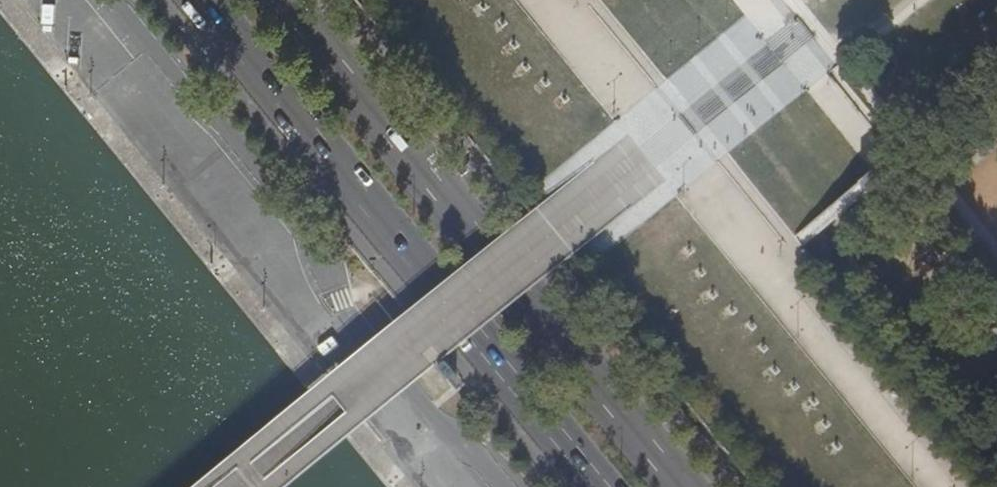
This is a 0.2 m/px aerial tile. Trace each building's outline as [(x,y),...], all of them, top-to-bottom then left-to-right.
[(601,0),(357,0),(582,275),(756,486),(996,486),(996,479),(984,463),(965,440),(953,425),(884,343),(601,0)]
